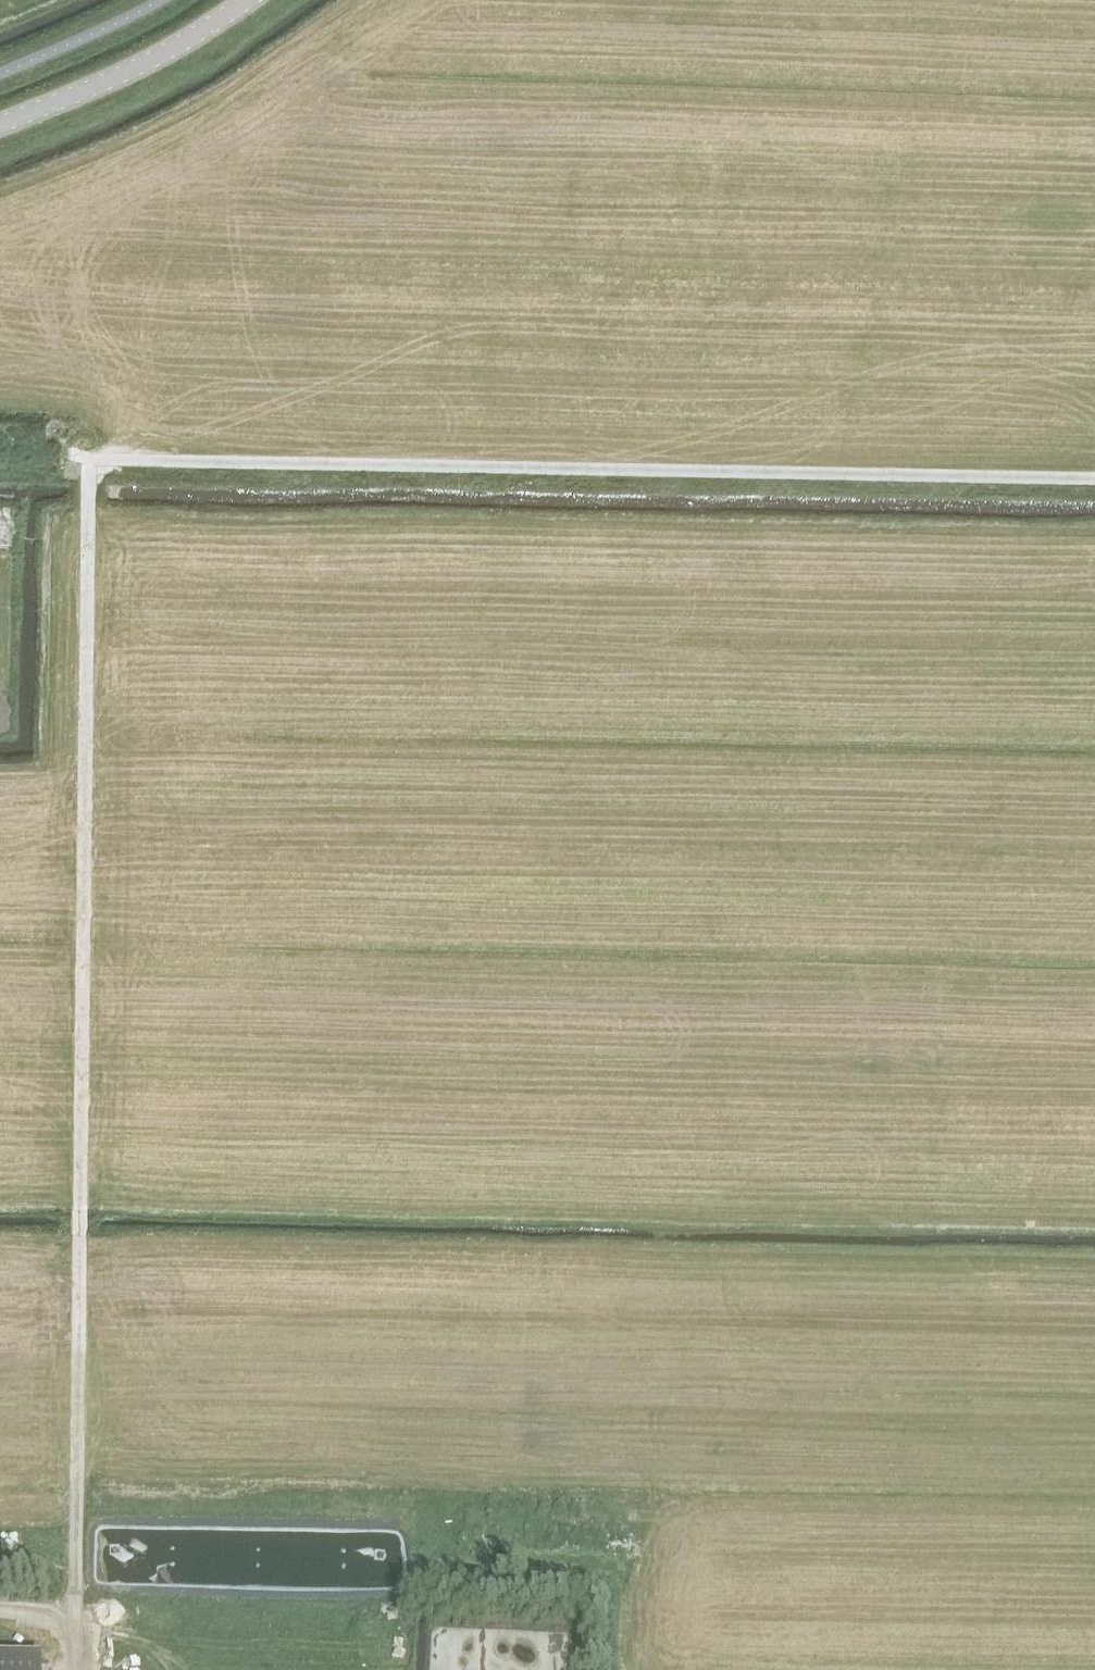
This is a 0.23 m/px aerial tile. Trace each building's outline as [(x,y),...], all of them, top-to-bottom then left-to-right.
[(39,1656),(0,1655),(0,1669),(39,1669),(39,1656)]
